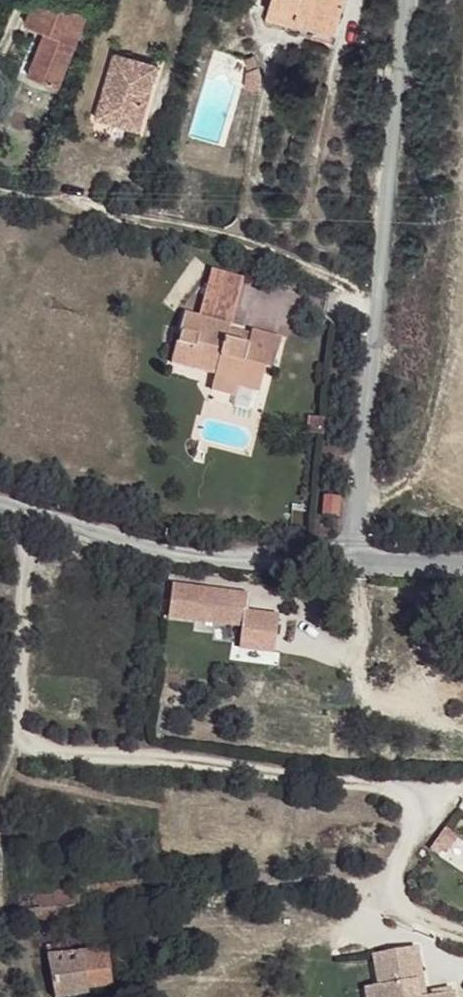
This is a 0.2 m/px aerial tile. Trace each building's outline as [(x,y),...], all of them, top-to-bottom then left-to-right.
[(49,0),(36,0),(26,25),(46,33),(28,76),(58,88),(87,15),(49,0)] [(267,14),(294,22),(297,14),(338,26),(346,0),(272,0),(267,14)] [(338,26),(297,14),(294,22),(336,34),(338,26)] [(139,131),(158,66),(115,53),(96,118),(139,131)] [(258,67),(254,56),(244,60),(249,71),(258,67)] [(236,310),(244,279),(211,270),(203,301),(236,310)] [(277,283),(288,287),(292,276),(281,272),(277,283)] [(297,290),(301,280),(292,276),(288,287),(297,290)] [(236,310),(203,301),(199,318),(229,326),(231,326),(236,310)] [(266,369),(273,372),(282,340),(252,332),(251,334),(248,347),(233,344),(235,339),(227,337),(229,329),(229,326),(199,318),(184,314),(180,332),(182,332),(179,344),(177,343),(172,363),(215,375),(212,390),(237,396),(239,386),(260,392),(266,369)] [(251,334),(229,329),(227,337),(235,339),(233,344),(248,347),(251,334)] [(323,435),(325,419),(309,417),(307,433),(323,435)] [(323,516),(338,518),(340,498),(325,496),(323,516)] [(174,578),(171,598),(201,603),(200,606),(224,610),(228,586),(174,578)] [(446,853),(458,837),(445,828),(434,845),(446,853)] [(443,851),(434,845),(430,851),(439,857),(443,851)] [(44,891),(46,912),(84,908),(82,887),(44,891)] [(108,950),(110,968),(133,965),(130,947),(108,950)] [(373,956),(378,986),(373,987),(374,996),(419,996),(417,988),(424,987),(417,948),(373,956)] [(113,986),(110,968),(108,950),(47,955),(55,996),(70,996),(89,994),(88,990),(113,986)] [(373,987),(365,989),(367,996),(374,996),(373,987)] [(417,988),(419,996),(426,996),(424,987),(417,988)]
